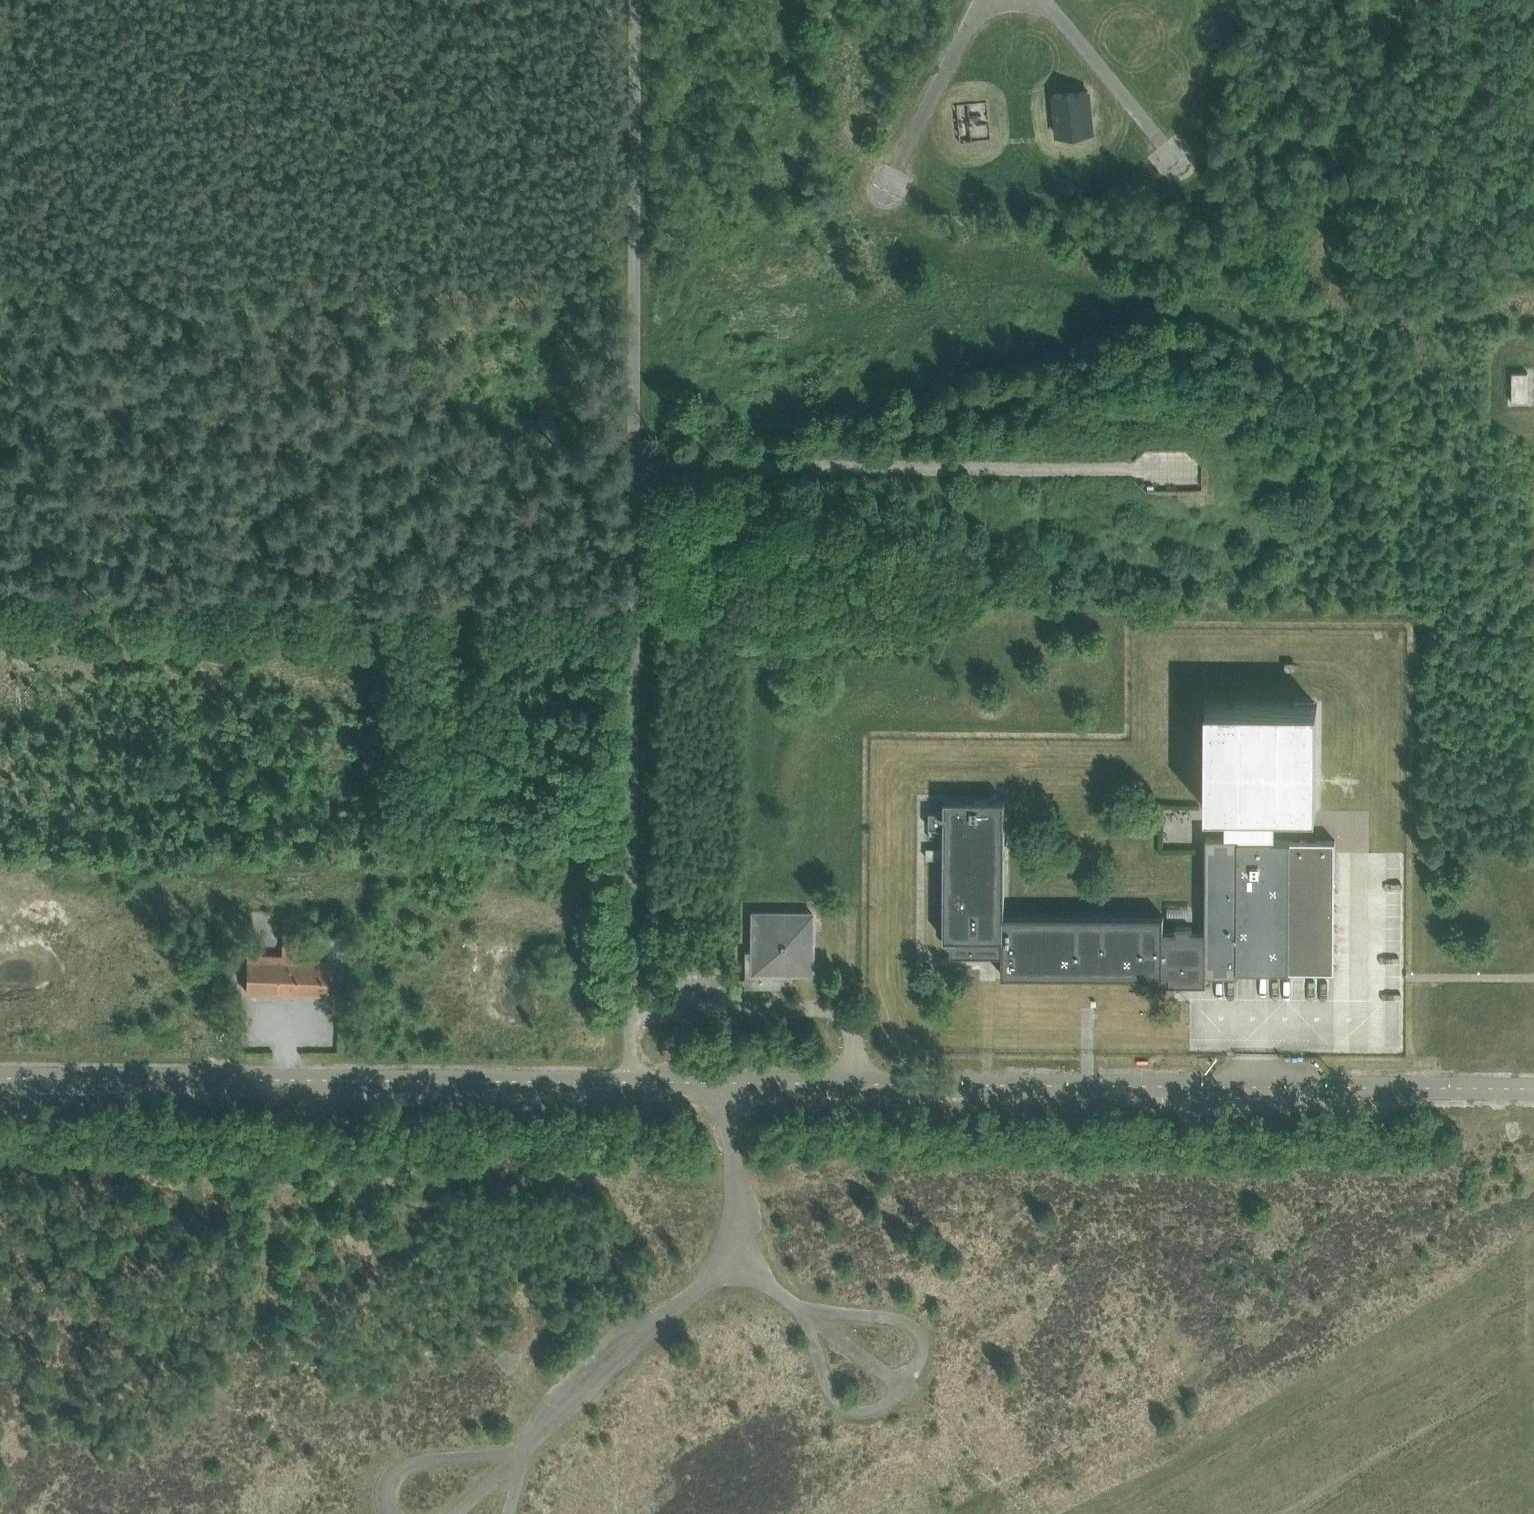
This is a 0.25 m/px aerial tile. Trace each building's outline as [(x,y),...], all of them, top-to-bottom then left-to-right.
[(1090,102),(1090,96),(1089,90),(1081,91),(1075,91),(1069,92),(1063,92),(1055,93),(1055,99),(1056,105),(1057,123),(1058,129),(1058,134),(1079,133),(1085,132),(1093,131),(1093,125),(1092,120),(1090,102)] [(1529,371),(1513,371),(1513,401),(1529,401),(1529,371)] [(1006,798),(997,798),(945,798),(945,810),(930,810),(930,826),(945,827),(945,938),(952,938),(952,952),(1003,952),(1003,974),(1162,975),(1162,982),(1178,982),(1179,977),(1191,978),(1191,982),(1207,982),(1207,972),(1240,973),(1240,969),(1289,969),(1290,970),(1318,970),(1319,904),(1291,903),(1291,839),(1272,839),(1272,809),(1318,809),(1318,704),(1208,703),(1207,809),(1229,809),(1229,835),(1207,835),(1206,930),(1193,929),(1193,923),(1177,923),(1177,929),(1164,929),(1164,915),(1005,914),(1006,798)] [(928,847),(928,858),(941,858),(943,858),(943,848),(941,848),(928,847)] [(752,912),(752,951),(745,951),(745,976),(756,987),(793,988),(793,973),(812,973),(813,912),(752,912)] [(248,953),(247,991),(329,994),(330,962),(297,960),(297,948),(283,947),(283,955),(248,953)]
